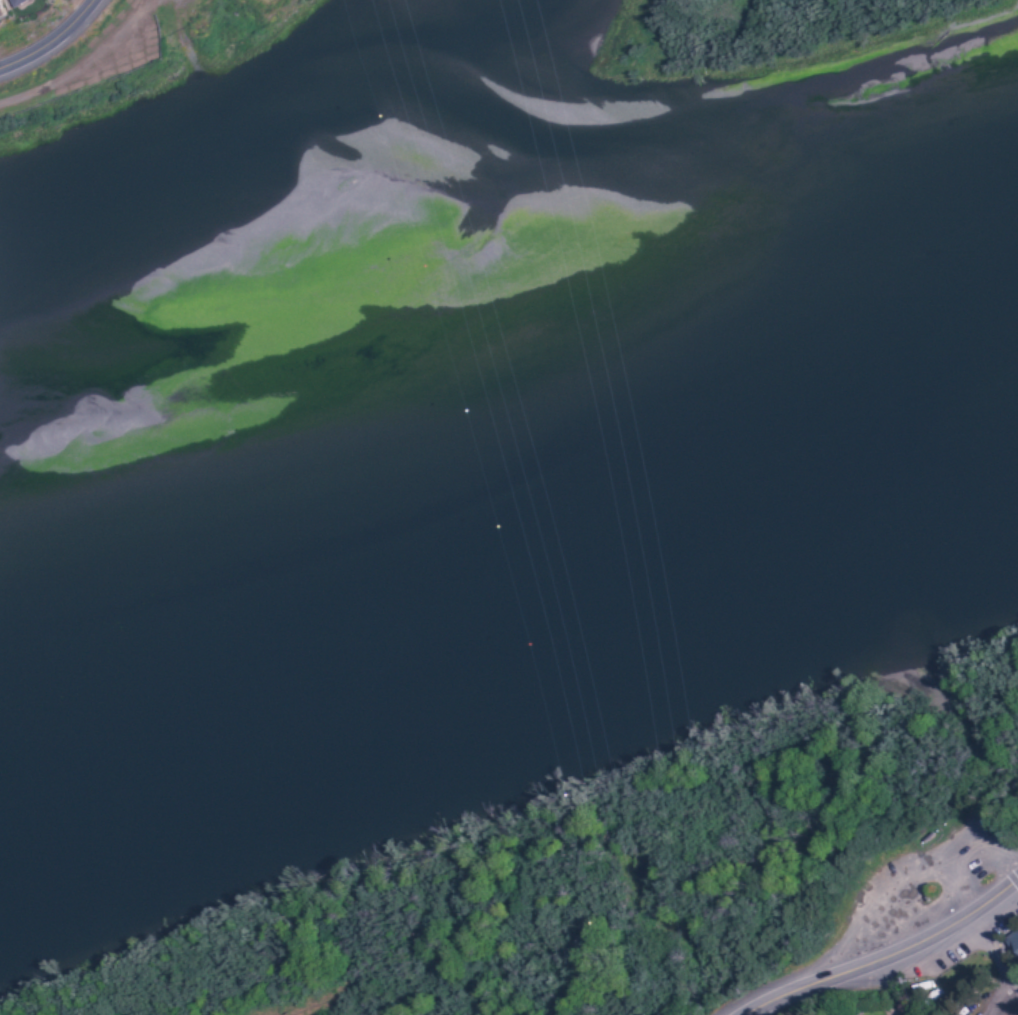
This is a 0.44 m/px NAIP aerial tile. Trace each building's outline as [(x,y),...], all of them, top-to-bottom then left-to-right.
[(1004,946),(1017,936),(1017,965),(1004,946)]
